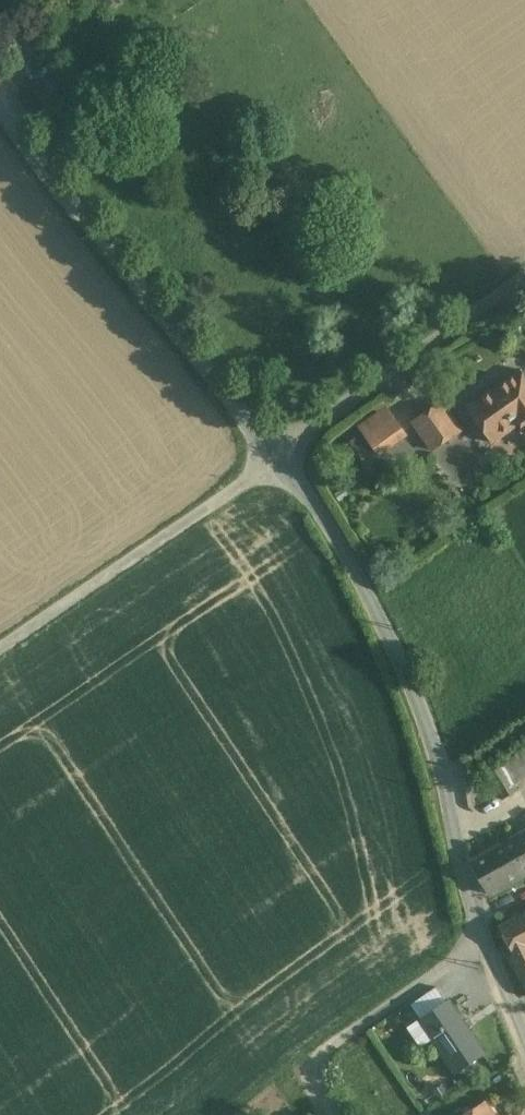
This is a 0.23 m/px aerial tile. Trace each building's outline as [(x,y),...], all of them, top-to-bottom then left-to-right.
[(468,406),(493,442),(508,431),(520,422),(524,429),(524,376),(520,369),(468,406)] [(363,426),(382,452),(413,430),(395,404),(363,426)] [(450,404),(424,423),(442,447),(468,428),(450,404)] [(508,431),(514,440),(524,433),(524,429),(520,422),(508,431)] [(501,762),(514,783),(524,776),(524,746),(501,762)] [(501,762),(486,771),(503,799),(518,790),(514,783),(501,762)] [(472,862),(490,894),(524,875),(524,833),(472,862)] [(501,926),(516,953),(524,948),(524,913),(501,926)] [(512,955),(524,979),(524,948),(516,953),(512,955)] [(486,1051),(448,997),(420,1017),(459,1071),(486,1051)] [(463,1114),(495,1114),(484,1100),(463,1114)]
